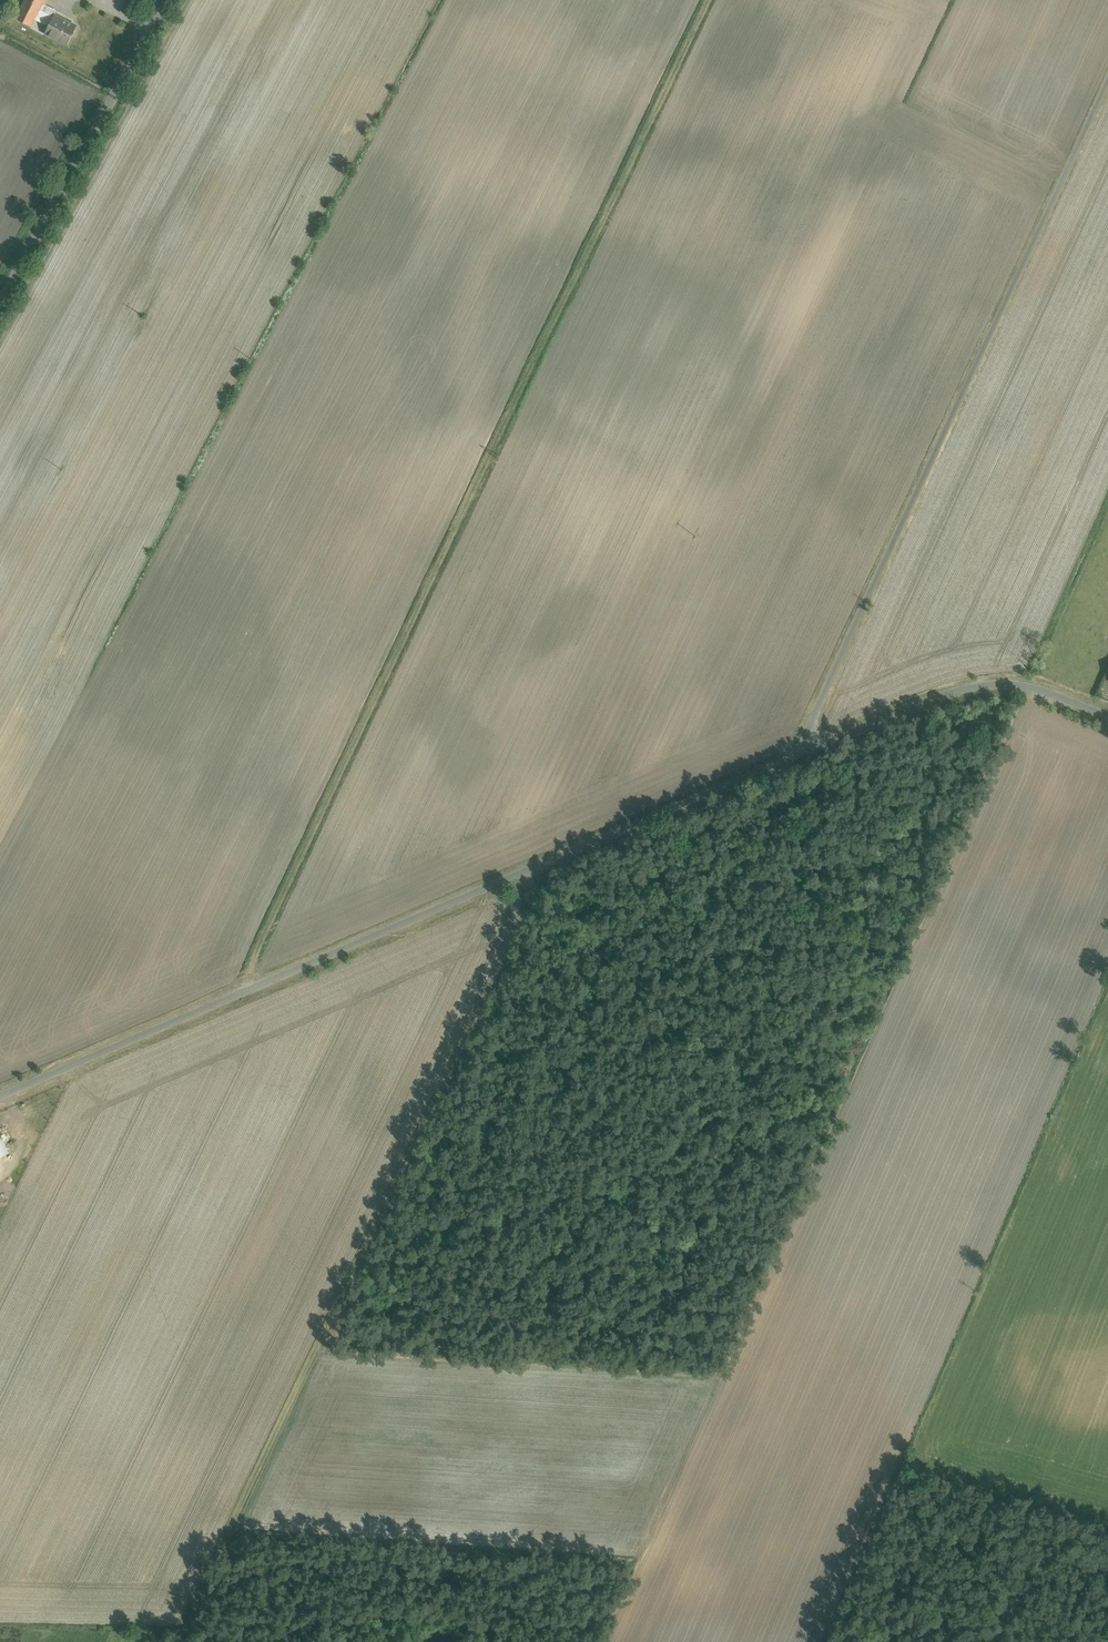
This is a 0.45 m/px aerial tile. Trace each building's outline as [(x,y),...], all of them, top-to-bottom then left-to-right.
[(53,29),(48,38),(69,49),(80,29),(62,19),(64,16),(48,8),(52,0),(26,0),(17,17),(39,28),(41,23),(53,29)]
